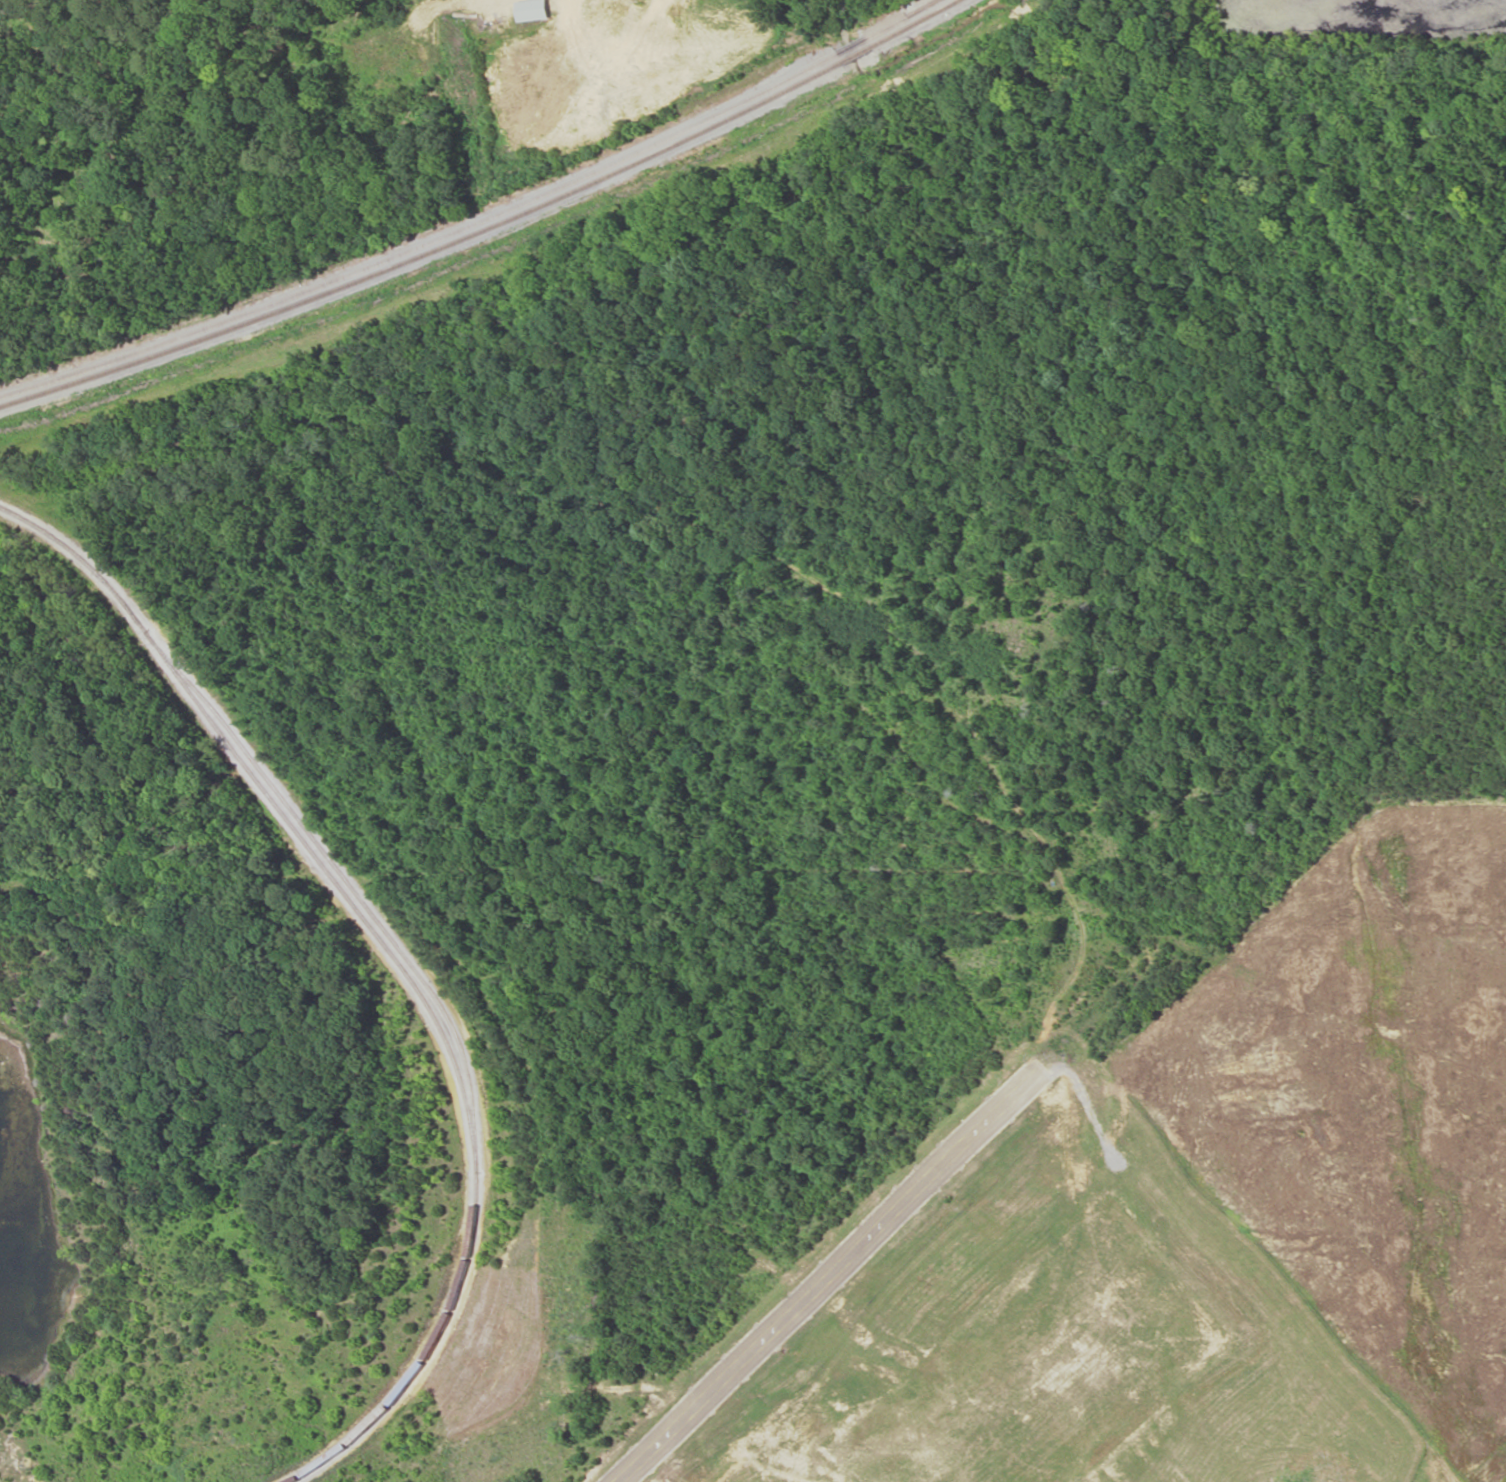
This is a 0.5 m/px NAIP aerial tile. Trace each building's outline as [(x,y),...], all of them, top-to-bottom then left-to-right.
[(549,0),(521,0),(518,0),(521,20),(551,16),(549,0)]
